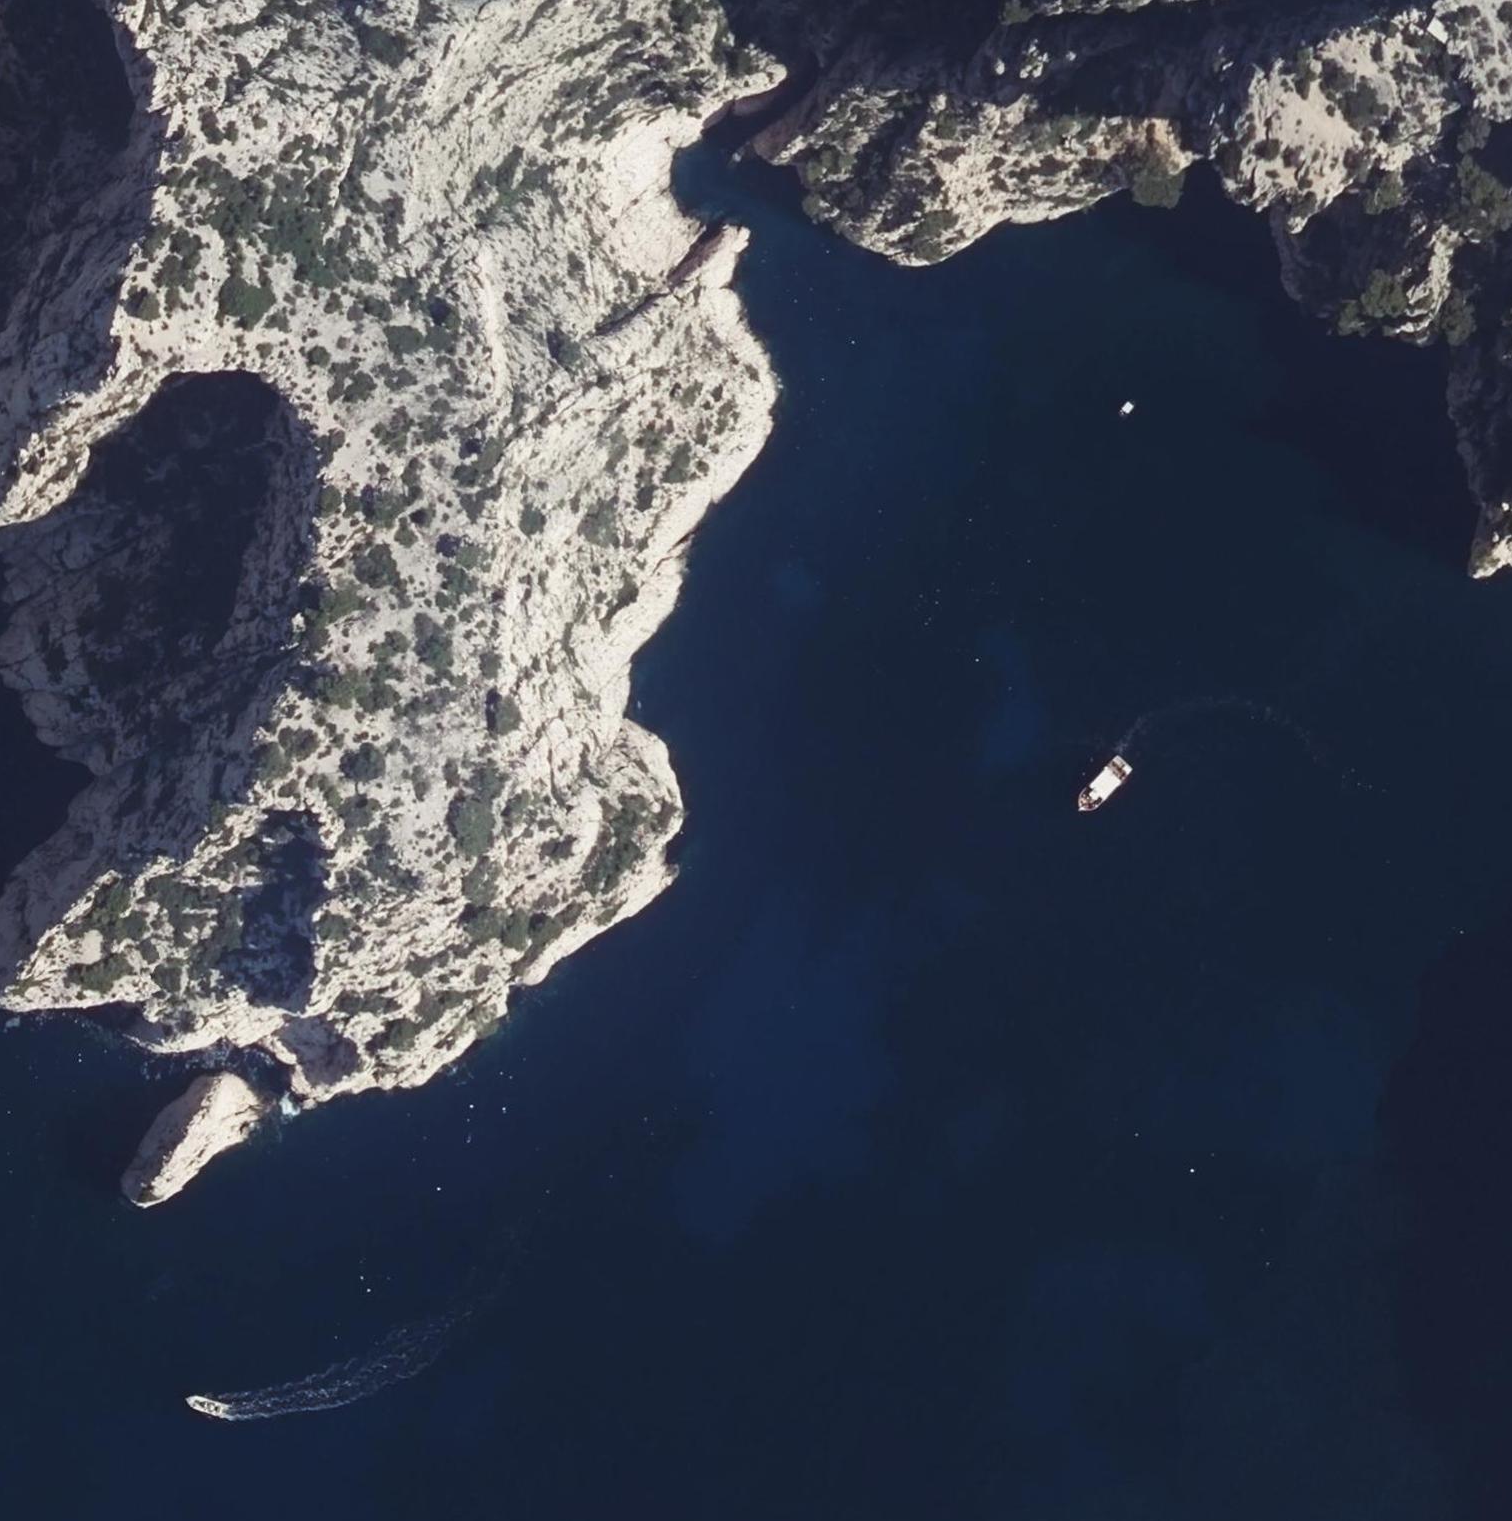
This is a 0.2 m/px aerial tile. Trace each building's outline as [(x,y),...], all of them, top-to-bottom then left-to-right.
[(1450,35),(1434,19),(1426,30),(1445,42),(1450,35)]
